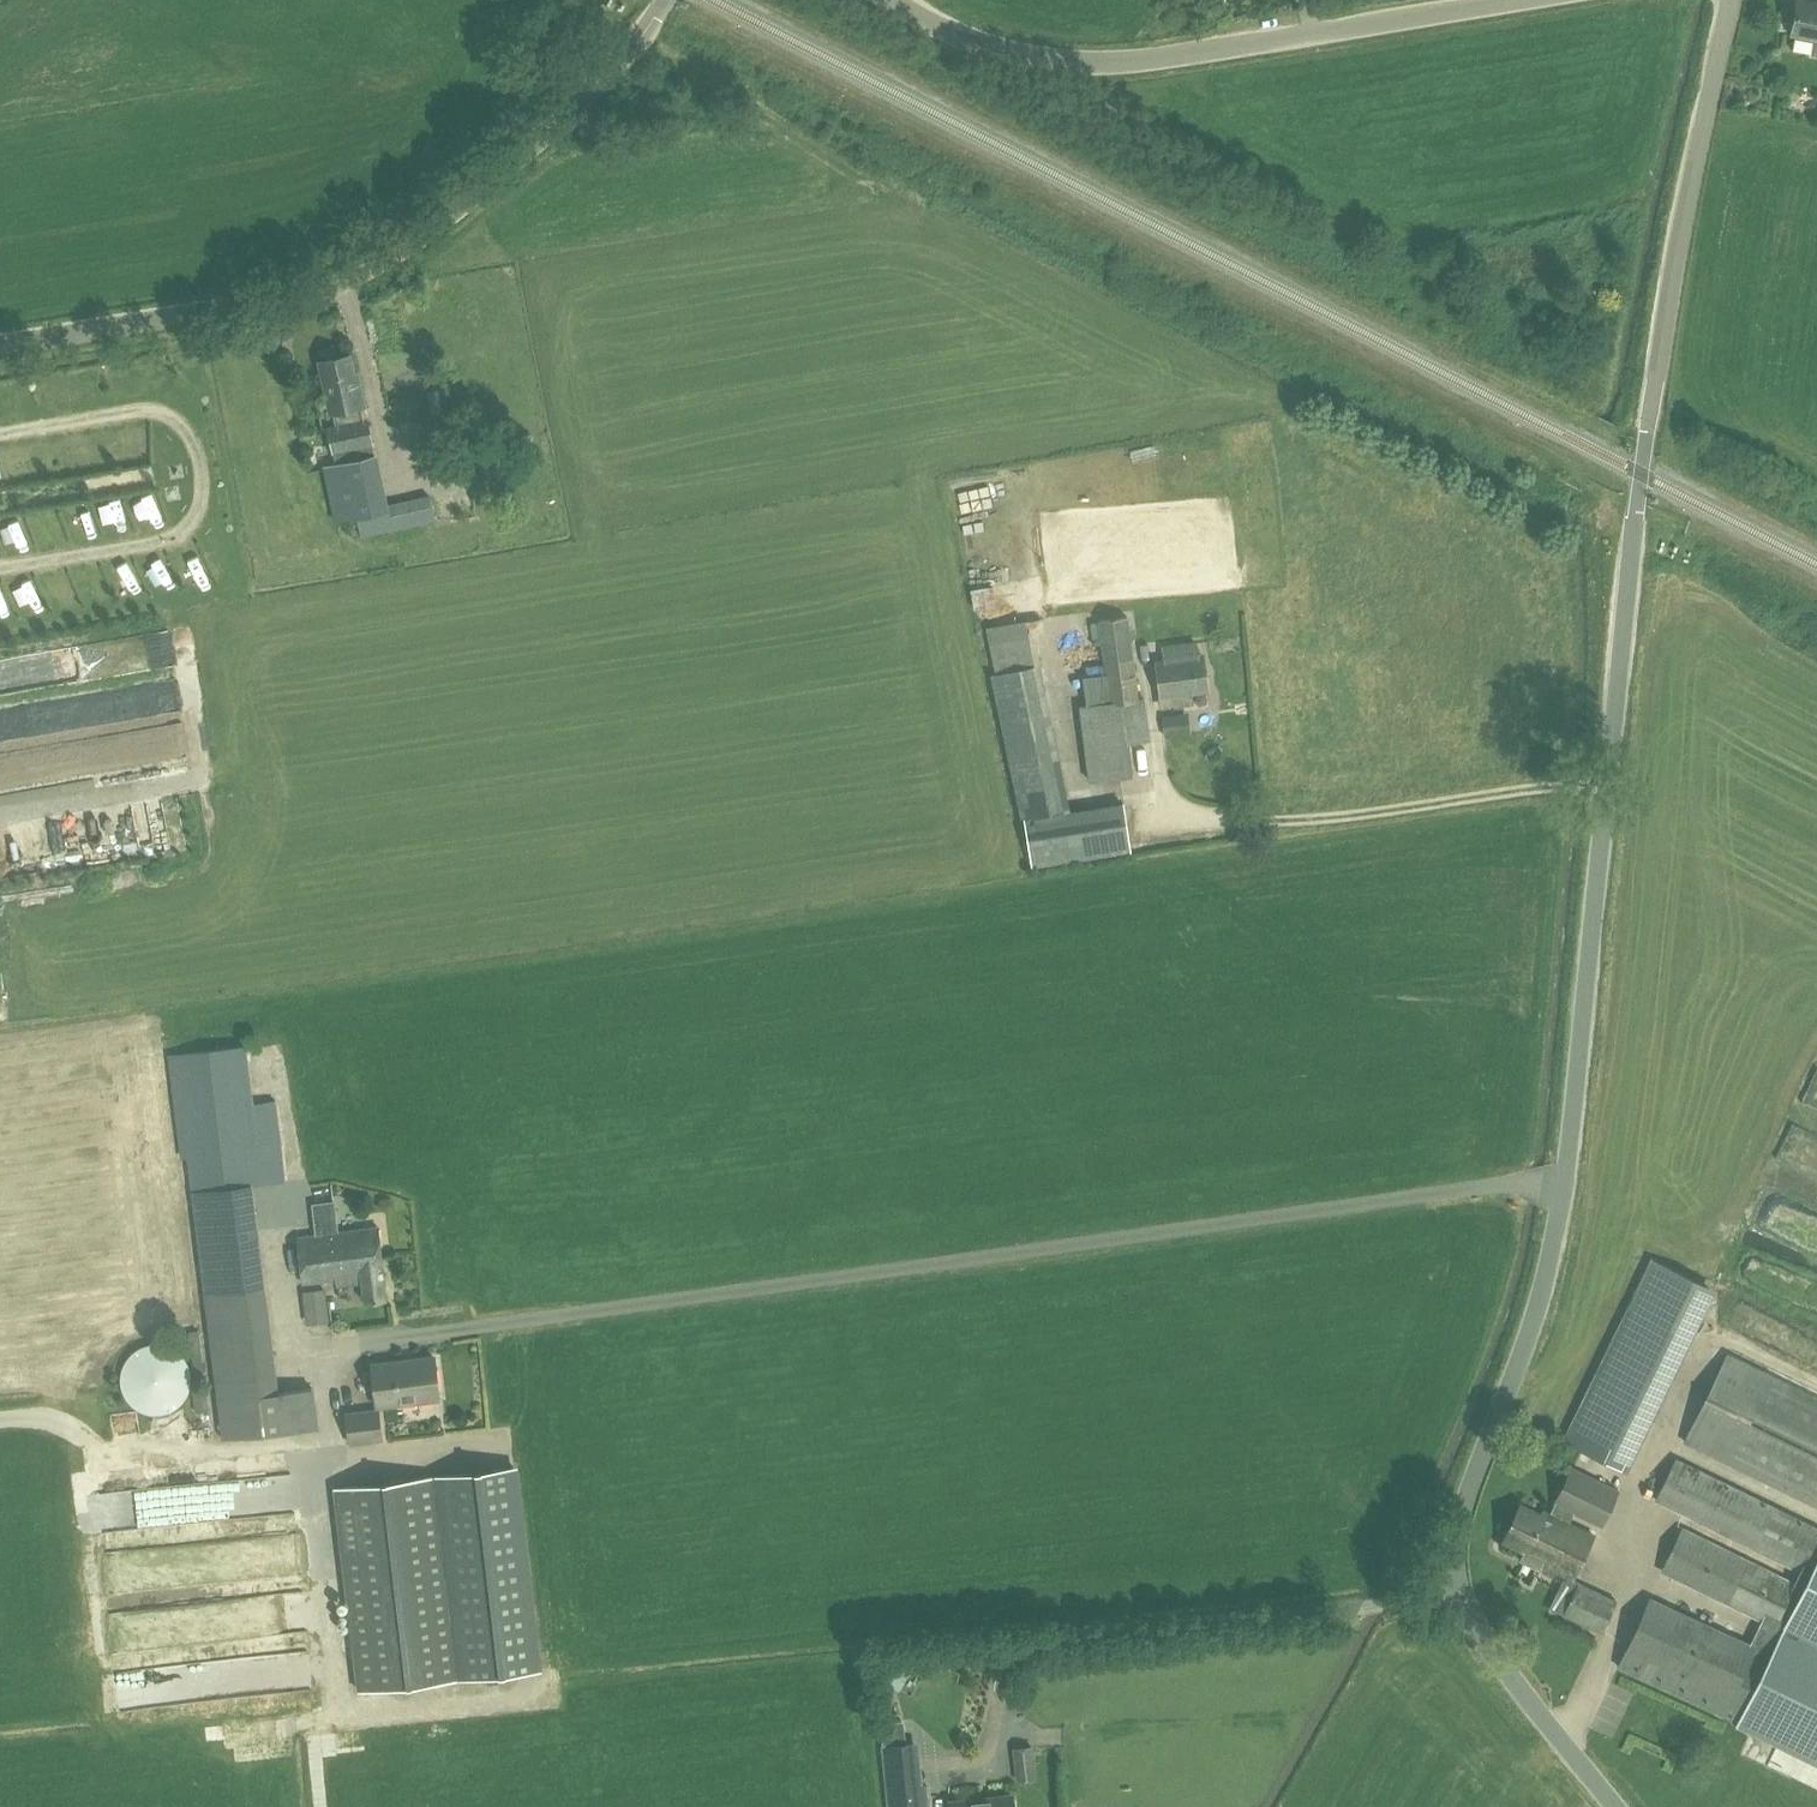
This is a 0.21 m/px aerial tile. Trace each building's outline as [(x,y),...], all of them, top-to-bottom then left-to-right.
[(1793,50),(1809,53),(1812,38),(1816,39),(1816,0),(1814,0),(1797,0),(1791,35),(1795,36),(1793,50)] [(330,401),(336,428),(369,421),(363,393),(359,371),(354,372),(350,355),(322,361),(330,401)] [(330,429),(338,465),(376,457),(369,421),(336,428),(330,429)] [(360,536),(373,534),(375,544),(388,541),(389,545),(433,535),(431,523),(436,522),(430,495),(425,496),(386,505),(376,457),(338,465),(326,468),(337,522),(357,518),(360,536)] [(993,584),(969,588),(972,607),(996,603),(993,584)] [(1103,674),(1106,702),(1139,698),(1126,617),(1097,620),(1101,654),(1103,654),(1105,674),(1103,674)] [(1026,620),(996,625),(988,627),(1008,719),(1006,720),(1012,746),(1030,830),(1031,830),(1037,867),(1129,851),(1121,801),(1059,812),(1036,675),(1026,620)] [(1190,691),(1207,689),(1202,654),(1198,654),(1196,641),(1165,646),(1167,658),(1156,660),(1161,695),(1171,693),(1172,704),(1191,701),(1190,691)] [(33,650),(9,655),(11,666),(35,661),(33,650)] [(1144,697),(1139,698),(1106,702),(1079,706),(1088,782),(1132,776),(1129,742),(1150,739),(1144,697)] [(1165,737),(1192,734),(1189,712),(1162,715),(1165,737)] [(58,744),(58,763),(74,764),(75,745),(58,744)] [(1258,807),(1258,820),(1280,820),(1280,807),(1258,807)] [(1153,825),(1128,830),(1131,842),(1156,837),(1153,825)] [(276,1103),(254,1106),(246,1047),(168,1057),(181,1160),(186,1160),(204,1296),(265,1288),(256,1217),(290,1213),(281,1142),(276,1103)] [(1759,1224),(1786,1237),(1789,1232),(1799,1236),(1816,1197),(1816,1190),(1792,1179),(1784,1199),(1772,1194),(1759,1224)] [(318,1220),(315,1220),(318,1236),(336,1233),(337,1233),(333,1204),(316,1206),(318,1220)] [(381,1253),(378,1227),(337,1233),(336,1233),(339,1259),(381,1253)] [(338,1279),(338,1285),(343,1284),(339,1259),(336,1233),(318,1236),(298,1239),(304,1284),(338,1279)] [(343,1284),(362,1282),(365,1302),(387,1299),(383,1273),(384,1273),(381,1253),(339,1259),(343,1284)] [(1564,1440),(1622,1468),(1711,1285),(1653,1257),(1564,1440)] [(265,1288),(204,1296),(222,1439),(319,1428),(314,1389),(279,1393),(265,1288)] [(304,1292),(309,1324),(331,1321),(327,1289),(304,1292)] [(122,1376),(122,1378),(122,1380),(122,1385),(122,1389),(123,1391),(124,1396),(126,1400),(127,1401),(130,1405),(133,1408),(136,1411),(140,1413),(142,1414),(144,1415),(148,1417),(151,1417),(155,1418),(159,1418),(164,1417),(166,1416),(170,1415),(174,1413),(176,1412),(178,1411),(181,1408),(184,1405),(186,1403),(187,1401),(189,1397),(190,1393),(192,1389),(192,1387),(192,1382),(192,1380),(192,1378),(191,1376),(191,1373),(190,1369),(188,1365),(187,1363),(185,1362),(182,1358),(179,1355),(177,1354),(174,1351),(172,1350),(168,1349),(165,1348),(161,1347),(159,1347),(155,1347),(152,1348),(150,1348),(146,1349),(142,1351),(140,1352),(138,1353),(134,1355),(131,1358),(130,1360),(127,1364),(126,1366),(125,1368),(123,1372),(123,1374),(122,1376)] [(1816,1506),(1816,1397),(1728,1353),(1685,1441),(1816,1506)] [(377,1406),(439,1398),(434,1357),(372,1365),(377,1406)] [(347,1415),(352,1448),(389,1443),(385,1410),(347,1415)] [(1816,1538),(1816,1527),(1677,1458),(1657,1500),(1801,1570),(1816,1538)] [(361,1689),(466,1676),(543,1669),(519,1465),(442,1474),(337,1487),(361,1689)] [(288,1467),(250,1469),(252,1504),(290,1502),(288,1467)] [(1520,1559),(1539,1569),(1542,1562),(1571,1576),(1591,1534),(1568,1523),(1574,1512),(1599,1524),(1616,1490),(1572,1469),(1549,1516),(1524,1503),(1506,1540),(1525,1549),(1520,1559)] [(248,1478),(94,1489),(97,1525),(229,1516),(230,1526),(292,1521),(290,1506),(251,1509),(248,1478)] [(1774,1626),(1794,1583),(1764,1568),(1682,1528),(1661,1570),(1762,1620),(1774,1626)] [(1751,1646),(1752,1647),(1722,1714),(1738,1721),(1737,1724),(1816,1763),(1816,1538),(1801,1570),(1794,1583),(1774,1626),(1762,1620),(1751,1646)] [(105,1585),(147,1583),(145,1547),(103,1549),(105,1585)] [(1578,1581),(1563,1615),(1602,1633),(1617,1600),(1578,1581)] [(1752,1647),(1751,1646),(1649,1599),(1620,1664),(1619,1664),(1618,1666),(1722,1714),(1752,1647)] [(896,1658),(883,1679),(900,1690),(913,1669),(896,1658)] [(888,1806),(930,1806),(928,1784),(923,1784),(919,1741),(882,1745),(888,1806)] [(1017,1781),(1036,1779),(1033,1747),(1012,1748),(1017,1781)] [(1012,1792),(951,1798),(952,1806),(1014,1806),(1012,1792)]
